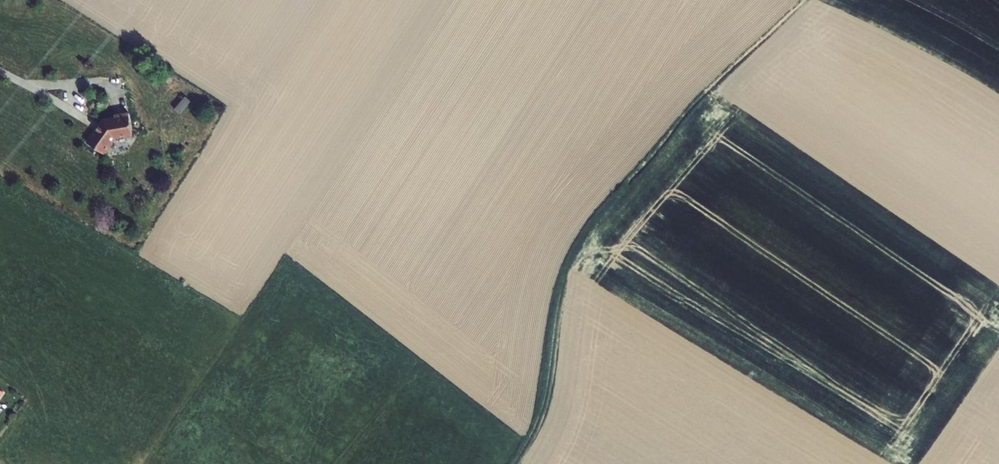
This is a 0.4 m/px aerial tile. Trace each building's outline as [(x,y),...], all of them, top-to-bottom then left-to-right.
[(102,108),(86,135),(108,147),(118,129),(133,124),(126,99),(102,108)]
